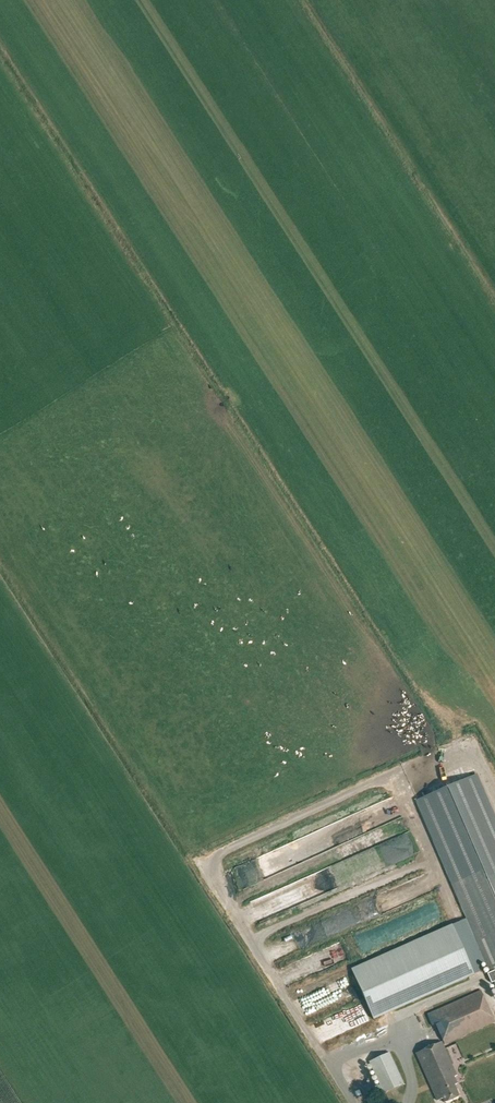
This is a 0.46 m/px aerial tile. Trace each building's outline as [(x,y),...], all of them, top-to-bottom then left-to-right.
[(494,983),(494,817),(477,776),(417,802),(494,983)] [(289,846),(233,868),(240,888),(297,867),(289,846)] [(452,926),(351,971),(373,1021),(475,975),(452,926)] [(429,1015),(438,1036),(441,1035),(445,1044),(494,1022),(494,1021),(482,992),(429,1015)] [(458,1084),(455,1077),(457,1076),(442,1042),(417,1053),(438,1101),(444,1098),(446,1102),(460,1096),(455,1085),(458,1084)] [(390,1053),(369,1063),(384,1094),(404,1085),(390,1053)]
